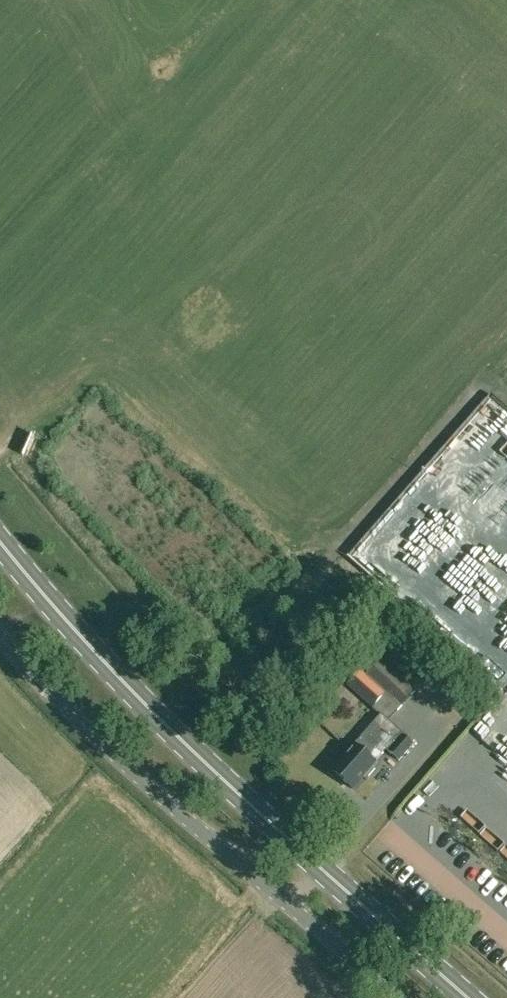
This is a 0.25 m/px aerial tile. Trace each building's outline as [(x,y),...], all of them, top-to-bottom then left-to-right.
[(348,685),(374,708),(383,697),(398,710),(415,691),(379,661),(366,676),(360,671),(348,685)] [(382,715),(332,771),(353,789),(363,777),(366,780),(378,765),(375,763),(387,749),(399,761),(414,744),(382,715)]
